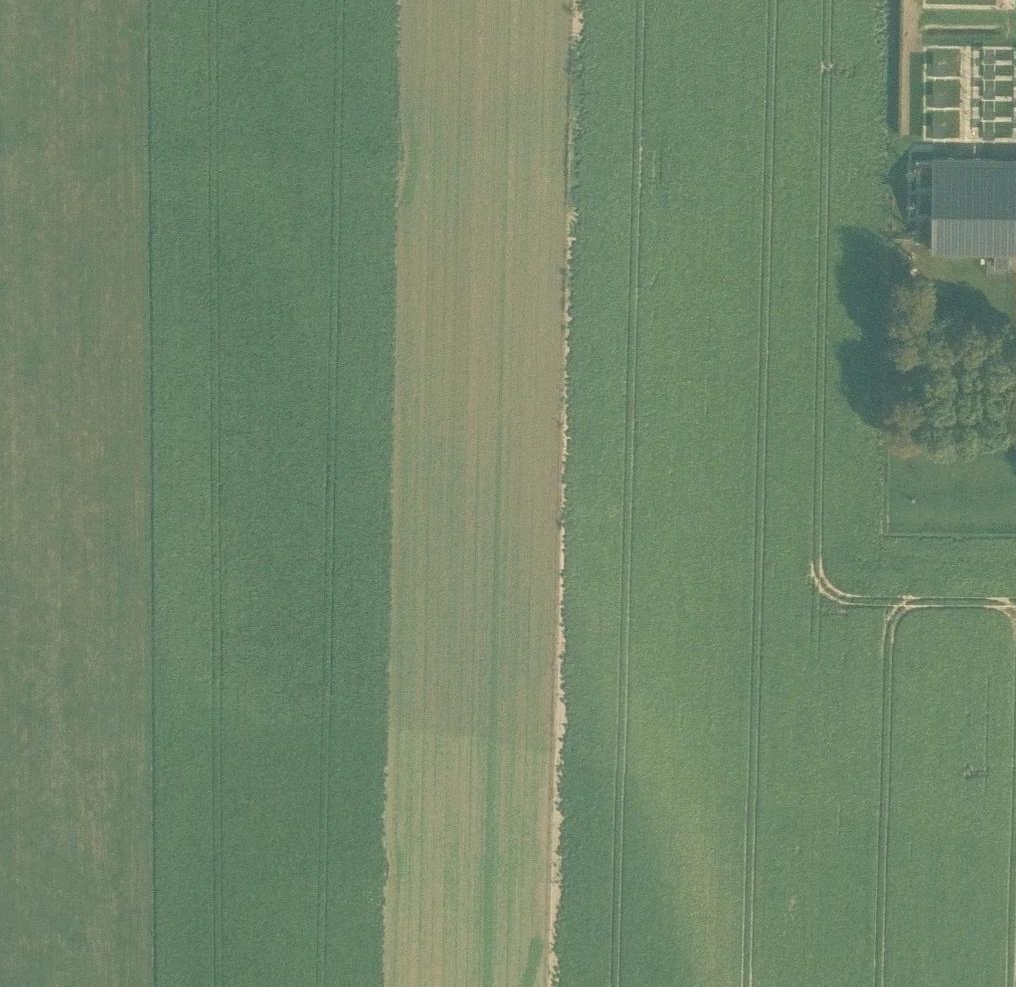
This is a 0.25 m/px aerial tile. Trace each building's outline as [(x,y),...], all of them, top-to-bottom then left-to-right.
[(931,250),(994,251),(994,264),(1008,264),(1008,251),(1015,251),(1015,164),(997,164),(997,157),(985,157),(933,157),(931,249),(931,250)]
